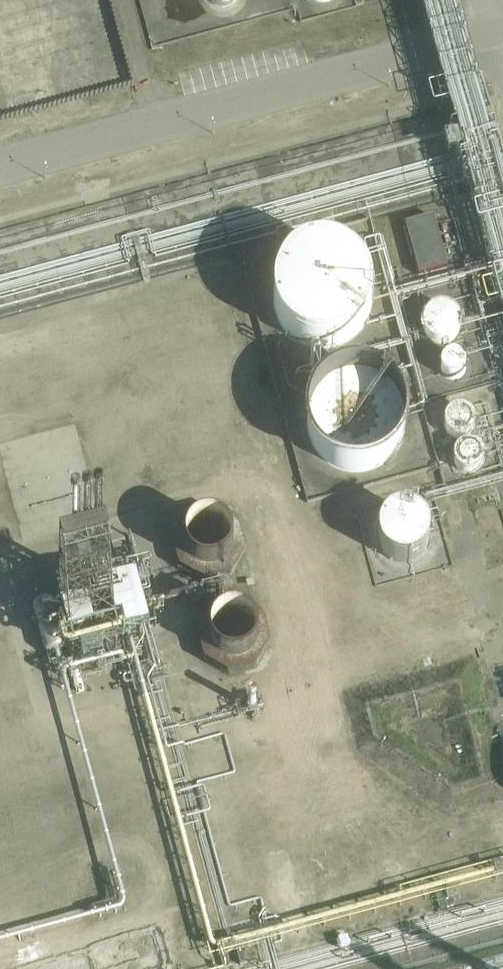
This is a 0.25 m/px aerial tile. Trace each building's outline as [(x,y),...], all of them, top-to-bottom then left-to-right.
[(212,5),(219,10),(228,10),(235,6),(239,0),(210,0),(212,5)] [(419,275),(447,267),(433,216),(404,225),(419,275)] [(270,293),(270,307),(274,320),(282,332),(292,341),(305,347),(319,349),(333,347),(346,341),(357,332),(364,319),(368,306),(368,291),(363,277),(355,266),(344,257),(331,251),(317,250),(304,252),(291,258),(281,268),(273,279),(270,293)] [(422,320),(421,327),(424,335),(429,340),(436,343),(444,343),(451,339),(456,332),(457,323),(453,315),(447,310),(440,308),(432,310),(426,314),(422,320)] [(440,370),(442,376),(447,380),(453,381),(459,378),(463,373),(463,367),(461,362),(457,358),(451,357),(445,359),(441,363),(440,370)] [(304,415),(304,430),(307,444),(315,455),(325,465),(337,471),(350,474),(364,473),(377,469),(388,460),(397,450),(402,437),(404,423),(402,410),(396,397),(387,386),(376,379),(361,374),(346,375),(331,379),(319,388),(309,401),(304,415)] [(446,432),(453,436),(461,437),(468,433),(471,426),(471,418),(467,412),(461,409),(454,409),(448,412),(444,418),(443,425),(446,432)] [(454,453),(453,460),(456,468),(462,472),(470,473),(477,469),(481,463),(481,457),(479,451),(474,446),(466,445),(459,447),(454,453)] [(196,550),(229,523),(201,488),(168,514),(196,550)] [(377,553),(381,561),(390,569),(401,572),(412,570),(421,564),(427,554),(428,545),(426,536),(420,528),(412,523),(403,520),(394,522),(385,527),(379,534),(376,543),(377,553)] [(106,617),(135,610),(123,559),(94,566),(106,617)] [(195,597),(215,649),(265,630),(253,599),(240,604),(232,583),(195,597)] [(49,591),(57,617),(80,611),(72,584),(49,591)]
